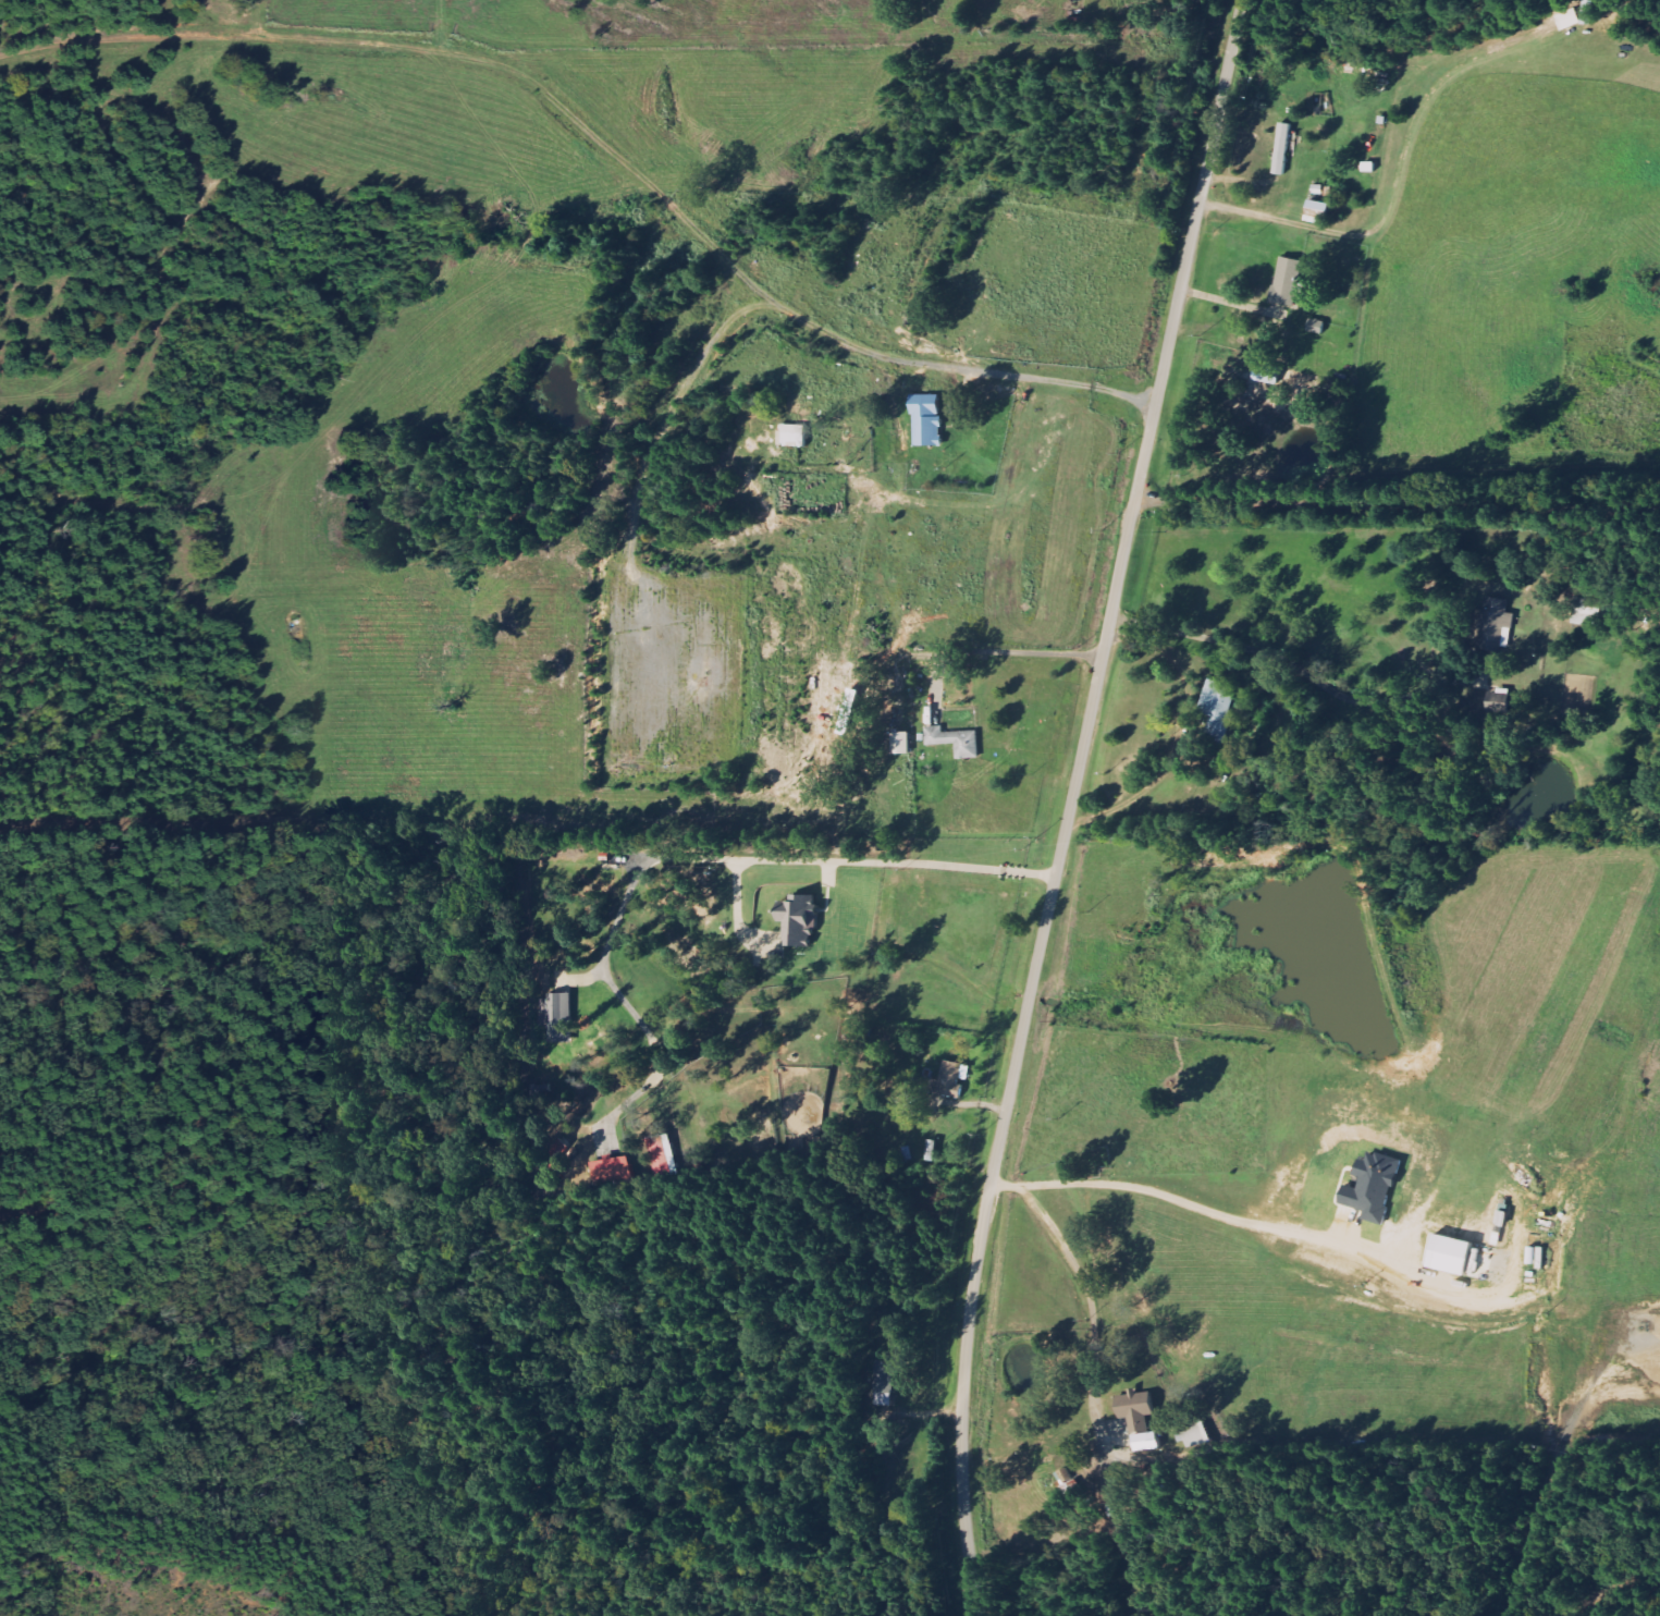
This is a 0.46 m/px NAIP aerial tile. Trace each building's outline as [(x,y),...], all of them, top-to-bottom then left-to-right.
[(1285,176),(1294,125),(1282,123),(1273,173),(1285,176)] [(1271,302),(1296,307),(1305,262),(1281,257),(1271,302)] [(1279,386),(1283,367),(1256,362),(1253,381),(1279,386)] [(941,395),(913,395),(914,447),(943,447),(943,417),(941,417),(941,395)] [(780,446),(808,447),(809,426),(781,424),(780,446)] [(1510,600),(1484,597),(1478,649),(1503,652),(1505,628),(1514,629),(1516,614),(1508,613),(1510,600)] [(1575,613),(1603,614),(1604,599),(1576,598),(1575,613)] [(1223,748),(1241,689),(1210,679),(1200,711),(1212,715),(1203,742),(1223,748)] [(945,732),(944,726),(926,727),(927,746),(957,744),(958,759),(980,758),(979,731),(945,732)] [(893,754),(911,754),(911,732),(893,732),(893,754)] [(784,946),(816,947),(816,895),(794,895),(794,906),(777,906),(777,922),(784,922),(784,946)] [(547,1043),(573,1042),(572,993),(545,994),(546,1012),(536,1012),(537,1026),(546,1026),(547,1043)] [(942,1081),(934,1080),(932,1093),(962,1096),(965,1063),(945,1061),(942,1081)] [(672,1175),(668,1153),(674,1152),(670,1134),(648,1138),(656,1178),(672,1175)] [(592,1160),(593,1184),(631,1182),(630,1158),(592,1160)] [(1427,1268),(1489,1281),(1497,1248),(1435,1235),(1427,1268)] [(894,1362),(873,1361),(872,1393),(893,1394),(894,1362)] [(1134,1452),(1158,1449),(1157,1433),(1150,1433),(1148,1416),(1155,1415),(1152,1393),(1139,1394),(1139,1392),(1117,1395),(1120,1420),(1130,1419),(1134,1452)]
